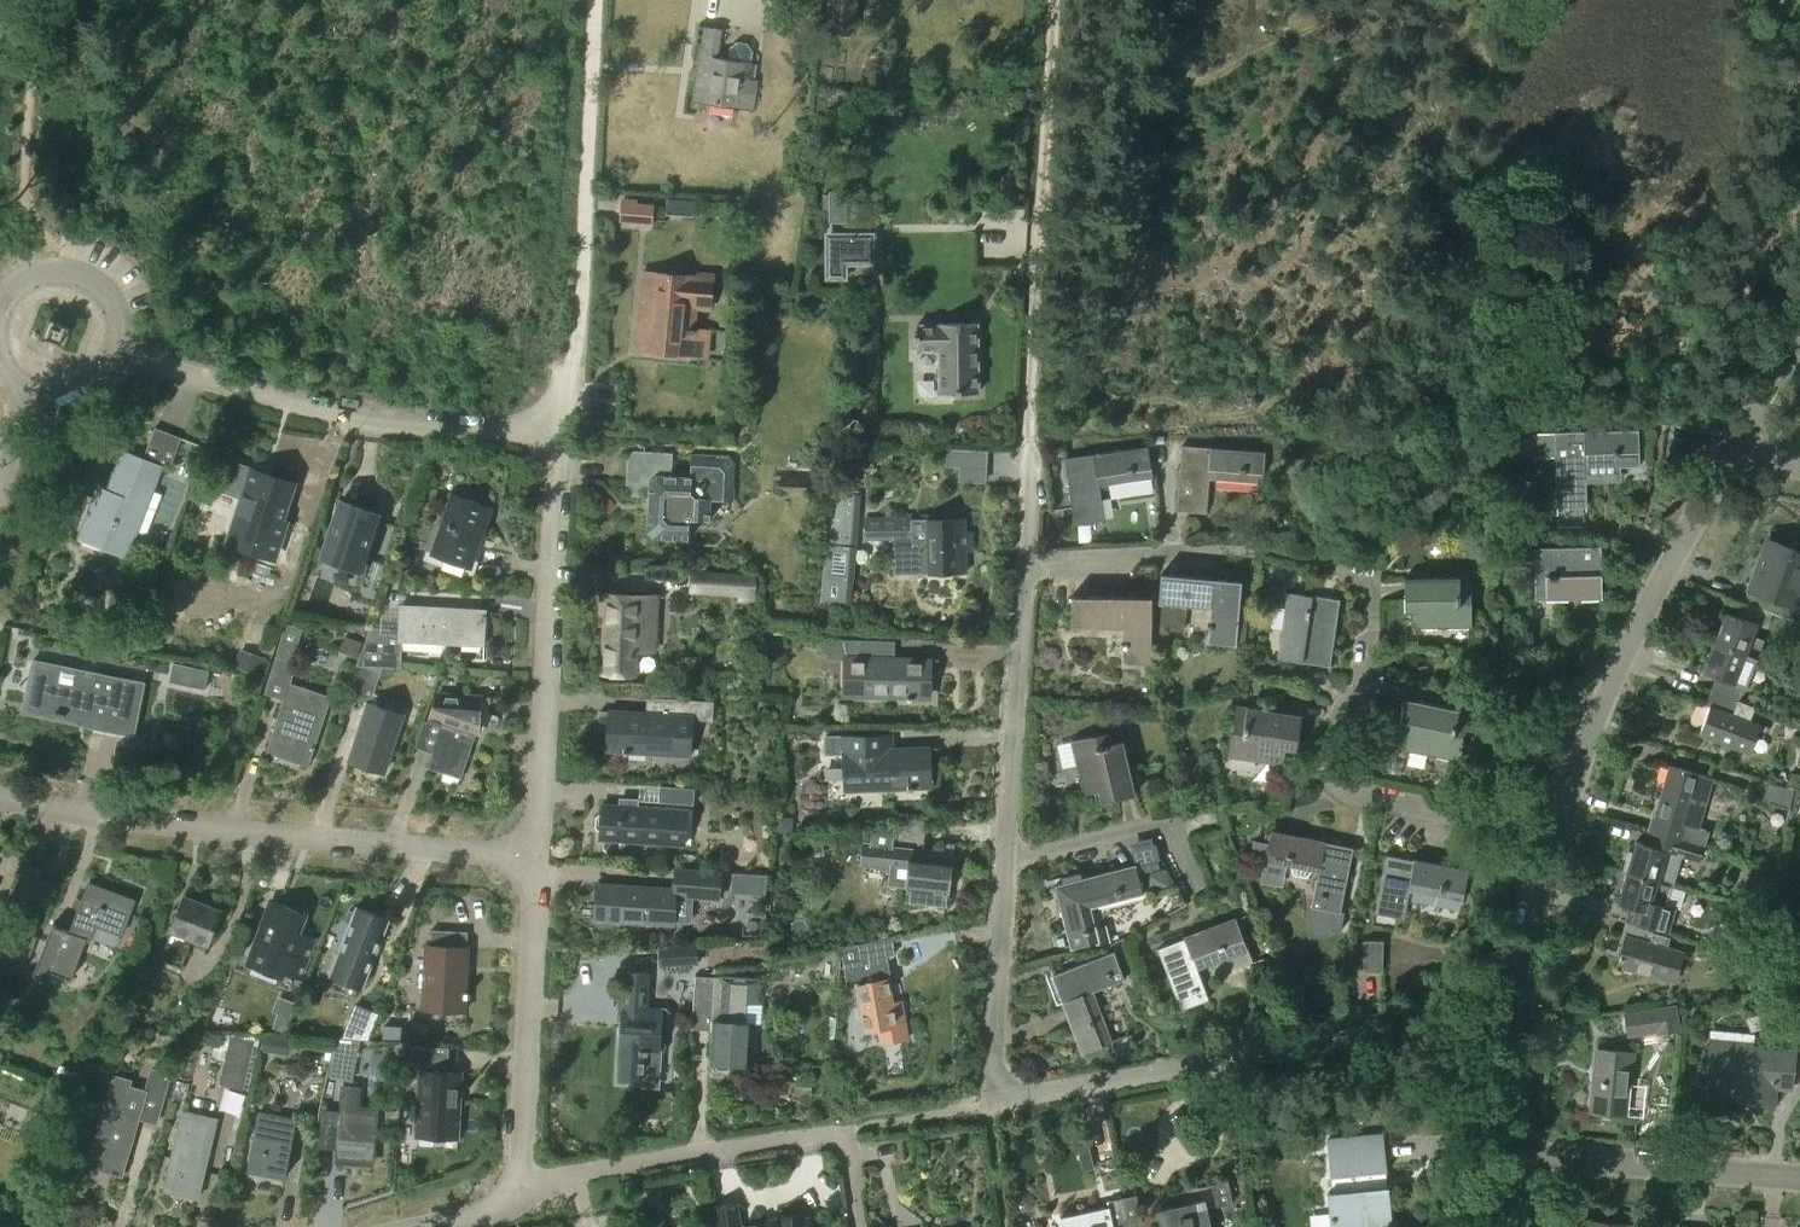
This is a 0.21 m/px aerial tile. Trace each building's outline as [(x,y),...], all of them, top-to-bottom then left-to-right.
[(723,29),(705,26),(696,98),(756,106),(759,80),(755,80),(757,64),(751,63),(753,50),(748,42),(738,40),(730,47),(728,60),(719,58),(723,29)] [(694,202),(668,200),(667,214),(693,215),(694,202)] [(636,225),(636,228),(654,230),(656,209),(637,208),(638,203),(623,202),(622,224),(636,225)] [(863,263),(863,262),(852,262),(852,235),(863,235),(863,234),(830,234),(830,263),(863,263)] [(660,275),(645,274),(638,348),(694,353),(698,309),(701,309),(701,304),(716,305),(718,277),(660,273),(660,275)] [(917,327),(915,327),(915,336),(917,336),(918,350),(939,350),(940,392),(979,391),(978,321),(939,322),(939,323),(917,323),(917,327)] [(173,466),(183,439),(156,429),(146,455),(173,466)] [(1638,429),(1536,433),(1537,455),(1555,455),(1556,506),(1586,505),(1584,463),(1619,462),(1619,467),(1639,466),(1638,429)] [(1263,473),(1265,451),(1183,444),(1178,509),(1206,511),(1209,478),(1243,481),(1243,474),(1247,474),(1247,471),(1263,473)] [(1075,522),(1103,518),(1099,485),(1152,477),(1151,467),(1148,446),(1066,457),(1075,522)] [(692,476),(674,475),(676,453),(637,450),(631,455),(629,488),(634,494),(652,495),(649,530),(654,536),(690,538),(691,522),(696,517),(711,518),(713,497),(734,499),(735,462),(730,456),(694,454),(692,476)] [(947,450),(946,465),(961,466),(962,450),(947,450)] [(126,556),(161,466),(126,453),(107,501),(96,497),(80,538),(126,556)] [(275,558),(286,523),(281,521),(294,484),(230,463),(221,488),(244,496),(229,543),(275,558)] [(1533,484),(1522,484),(1522,496),(1533,496),(1533,484)] [(852,609),(862,494),(828,491),(818,606),(852,609)] [(472,566),(492,506),(455,494),(435,554),(472,566)] [(362,570),(382,513),(343,500),(323,556),(362,570)] [(965,531),(965,518),(865,520),(865,539),(895,538),(895,570),(966,569),(965,540),(972,540),(972,531),(965,531)] [(1743,603),(1772,613),(1790,620),(1793,612),(1797,610),(1799,602),(1799,543),(1795,541),(1792,549),(1765,538),(1746,589),(1748,590),(1743,603)] [(1534,600),(1601,598),(1600,545),(1533,547),(1534,600)] [(691,571),(690,592),(736,595),(736,598),(753,599),(754,575),(691,571)] [(1236,645),(1242,581),(1162,573),(1159,602),(1211,607),(1210,623),(1207,623),(1207,629),(1209,629),(1208,643),(1236,645)] [(1471,626),(1470,576),(1404,577),(1404,612),(1416,612),(1416,627),(1471,626)] [(362,584),(361,589),(363,594),(374,598),(377,588),(362,584)] [(1329,665),(1339,600),(1289,592),(1279,657),(1329,665)] [(657,648),(659,595),(612,594),(612,596),(604,596),(603,622),(610,622),(608,671),(633,672),(634,647),(657,648)] [(1151,661),(1152,596),(1072,595),(1071,624),(1124,625),(1124,642),(1122,642),(1122,648),(1124,648),(1124,661),(1151,661)] [(1766,628),(1772,613),(1743,603),(1737,616),(1724,611),(1712,642),(1756,658),(1763,639),(1752,635),(1756,624),(1766,628)] [(486,644),(488,610),(403,606),(402,627),(371,626),(357,665),(395,667),(402,667),(404,641),(486,644)] [(299,661),(295,660),(306,629),(290,623),(266,693),(285,699),(268,752),(310,766),(334,696),(293,682),(299,661)] [(357,657),(363,642),(345,634),(339,650),(357,657)] [(928,678),(929,657),(864,655),(865,640),(828,639),(828,655),(846,656),(845,693),(906,695),(906,699),(913,699),(913,696),(923,696),(923,677),(928,678)] [(1745,687),(1756,658),(1712,642),(1701,671),(1714,675),(1708,690),(1738,701),(1739,700),(1743,687),(1745,687)] [(262,675),(267,657),(241,648),(235,666),(262,675)] [(34,659),(33,660),(37,661),(31,693),(32,693),(30,706),(56,712),(56,714),(65,715),(66,714),(92,719),(91,725),(147,736),(150,722),(138,720),(146,682),(34,659)] [(386,679),(394,674),(395,667),(357,665),(347,695),(371,703),(352,760),(386,770),(400,726),(390,723),(394,709),(371,701),(379,677),(386,679)] [(1738,701),(1708,690),(1703,704),(1708,705),(1697,733),(1747,752),(1758,724),(1749,720),(1754,705),(1747,703),(1739,700),(1738,701)] [(1751,694),(1747,703),(1754,705),(1756,706),(1760,697),(1751,694)] [(450,699),(438,695),(430,722),(442,726),(429,766),(462,778),(479,726),(483,725),(484,698),(465,697),(464,700),(451,696),(450,699)] [(1458,761),(1469,711),(1404,698),(1397,732),(1409,735),(1406,750),(1458,761)] [(714,719),(715,702),(679,700),(678,715),(613,711),(611,732),(616,732),(615,749),(693,754),(695,718),(714,719)] [(1297,750),(1302,715),(1237,705),(1230,755),(1284,763),(1286,748),(1297,750)] [(1135,792),(1120,728),(1070,739),(1083,792),(1099,789),(1102,800),(1135,792)] [(863,749),(863,734),(826,736),(826,752),(845,751),(847,789),(909,786),(909,789),(914,789),(914,786),(925,785),(924,767),(929,767),(928,747),(863,749)] [(1704,846),(1709,829),(1696,826),(1710,778),(1668,766),(1654,816),(1656,816),(1652,831),(1704,846)] [(1799,780),(1799,775),(1791,772),(1787,784),(1797,788),(1799,780)] [(1769,783),(1765,800),(1789,807),(1794,789),(1769,783)] [(695,803),(696,788),(663,785),(662,800),(695,803)] [(1178,794),(1169,797),(1172,806),(1181,804),(1178,794)] [(604,810),(597,817),(596,826),(603,833),(602,837),(686,843),(688,808),(639,805),(639,798),(619,797),(619,804),(605,803),(604,810)] [(778,817),(777,831),(793,831),(794,818),(778,817)] [(1340,911),(1353,847),(1271,830),(1265,861),(1291,866),(1294,874),(1306,877),(1311,871),(1318,872),(1311,905),(1307,904),(1308,936),(1330,935),(1330,929),(1340,930),(1344,912),(1340,911)] [(892,848),(894,833),(872,831),(870,843),(863,842),(861,864),(890,867),(888,885),(906,887),(905,899),(946,903),(951,859),(910,854),(911,850),(892,848)] [(1626,873),(1669,885),(1672,886),(1681,854),(1700,860),(1704,846),(1652,831),(1648,845),(1635,841),(1632,851),(1628,850),(1622,869),(1627,870),(1626,873)] [(1462,902),(1468,871),(1387,854),(1375,911),(1405,917),(1410,891),(1462,902)] [(1096,926),(1090,907),(1123,898),(1121,890),(1140,884),(1135,863),(1054,884),(1071,948),(1101,940),(1102,943),(1111,940),(1107,923),(1096,926)] [(1592,875),(1595,865),(1588,863),(1586,873),(1592,875)] [(660,864),(659,872),(677,873),(677,867),(678,865),(660,864)] [(721,896),(723,870),(677,867),(677,873),(676,887),(599,882),(597,917),(674,922),(676,893),(721,896)] [(1150,891),(1167,886),(1162,870),(1146,874),(1150,891)] [(1667,932),(1671,917),(1661,914),(1669,885),(1626,873),(1618,902),(1629,905),(1624,920),(1653,928),(1667,932)] [(123,935),(136,900),(91,883),(72,932),(55,925),(36,975),(51,980),(55,972),(73,979),(88,939),(91,940),(97,925),(123,935)] [(1747,891),(1743,905),(1762,911),(1766,897),(1747,891)] [(209,943),(221,909),(186,896),(163,959),(183,967),(194,937),(209,943)] [(316,938),(300,932),(306,914),(272,901),(252,957),(285,970),(287,966),(304,972),(319,934),(317,933),(316,938)] [(391,920),(358,907),(356,913),(351,911),(347,922),(352,924),(331,974),(364,987),(391,920)] [(1181,1009),(1208,999),(1195,967),(1247,947),(1236,918),(1157,947),(1181,1009)] [(1669,979),(1677,950),(1667,947),(1669,938),(1652,933),(1653,928),(1624,920),(1621,934),(1626,935),(1617,964),(1669,979)] [(469,945),(469,931),(433,930),(432,944),(426,944),(425,1009),(469,1010),(470,946),(469,945)] [(28,933),(21,951),(31,955),(38,936),(28,933)] [(847,984),(857,982),(864,1028),(877,1026),(879,1040),(907,1036),(901,998),(892,1000),(888,976),(884,977),(881,954),(894,952),(892,937),(841,945),(847,984)] [(1382,970),(1384,941),(1365,940),(1364,969),(1382,970)] [(661,966),(699,963),(698,943),(660,946),(661,966)] [(1082,1052),(1102,1044),(1111,1041),(1093,992),(1124,980),(1114,951),(1052,974),(1082,1052)] [(1742,973),(1754,976),(1758,960),(1737,954),(1734,965),(1743,968),(1742,973)] [(665,1029),(670,1025),(671,1011),(666,1006),(649,1005),(651,972),(627,971),(622,1045),(623,1045),(621,1075),(644,1076),(645,1052),(650,1047),(660,1048),(662,1029),(665,1029)] [(719,1020),(714,1019),(712,1061),(717,1061),(717,1065),(720,1068),(728,1069),(731,1066),(731,1062),(750,1063),(753,1022),(762,1022),(763,1004),(757,1003),(759,978),(721,975),(719,1020)] [(1792,992),(1789,1022),(1799,1023),(1799,993),(1792,992)] [(369,1039),(379,1012),(356,1003),(343,1037),(369,1039)] [(1360,1004),(1347,1007),(1349,1018),(1362,1016),(1360,1004)] [(1675,1004),(1625,1013),(1628,1034),(1657,1029),(1657,1031),(1679,1027),(1675,1004)] [(278,1012),(274,1023),(287,1028),(291,1017),(278,1012)] [(401,1039),(402,1025),(383,1024),(382,1038),(401,1039)] [(244,1089),(255,1039),(221,1031),(216,1051),(227,1053),(220,1084),(244,1089)] [(1742,1039),(1742,1034),(1726,1032),(1726,1037),(1722,1037),(1714,1044),(1709,1044),(1706,1079),(1750,1083),(1748,1102),(1772,1104),(1774,1085),(1791,1087),(1794,1052),(1751,1048),(1745,1040),(1742,1039)] [(291,1055),(293,1039),(262,1034),(260,1050),(291,1055)] [(352,1081),(358,1043),(334,1039),(327,1076),(352,1081)] [(436,1048),(412,1047),(411,1065),(435,1066),(436,1048)] [(1627,1114),(1633,1051),(1596,1047),(1590,1110),(1627,1114)] [(159,1121),(172,1074),(154,1068),(148,1090),(131,1085),(133,1079),(117,1075),(108,1107),(106,1106),(90,1165),(124,1175),(140,1115),(159,1121)] [(460,1137),(463,1073),(421,1071),(418,1135),(460,1137)] [(375,1158),(379,1109),(357,1107),(358,1088),(345,1086),(344,1106),(339,1155),(375,1158)] [(85,1109),(91,1094),(73,1087),(68,1103),(85,1109)] [(200,1197),(218,1118),(184,1110),(166,1189),(200,1197)] [(287,1176),(298,1119),(264,1113),(253,1170),(287,1176)] [(1363,1226),(1392,1224),(1382,1132),(1327,1138),(1333,1191),(1328,1192),(1331,1226),(1363,1226)] [(1216,1205),(1233,1202),(1228,1180),(1212,1184),(1216,1205)] [(1135,1194),(1122,1197),(1127,1224),(1141,1221),(1135,1194)] [(1061,1215),(1063,1226),(1114,1226),(1127,1224),(1122,1197),(1107,1199),(1108,1205),(1061,1215)] [(1206,1200),(1157,1211),(1161,1226),(1211,1226),(1206,1200)] [(716,1204),(720,1226),(742,1226),(738,1201),(716,1204)] [(811,1216),(806,1217),(806,1212),(780,1216),(781,1221),(742,1226),(813,1226),(811,1216)] [(632,1226),(648,1226),(649,1218),(633,1216),(632,1226)]
